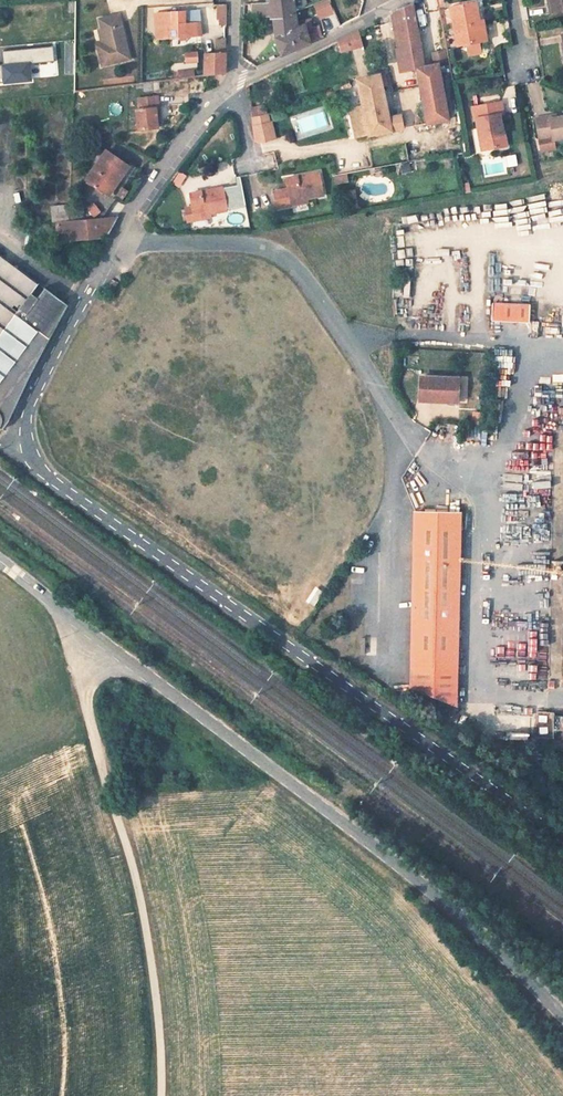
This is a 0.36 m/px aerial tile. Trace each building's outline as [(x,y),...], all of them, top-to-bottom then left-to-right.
[(315,3),(321,19),(336,14),(331,0),(324,0),(315,3)] [(562,11),(562,0),(552,0),(554,12),(562,11)] [(79,12),(89,12),(89,3),(79,3),(79,12)] [(281,56),(296,50),(290,31),(297,27),(293,3),(269,3),(251,4),(251,18),(272,17),(274,35),(281,56)] [(457,45),(480,40),(476,22),(478,21),(475,3),(450,8),(457,45)] [(411,4),(393,14),(399,48),(395,49),(400,71),(416,69),(427,124),(448,120),(437,64),(423,67),(411,4)] [(343,18),(358,12),(356,6),(340,12),(343,18)] [(156,39),(195,37),(193,11),(155,13),(156,39)] [(326,17),(329,29),(341,26),(338,14),(326,17)] [(119,15),(99,20),(101,29),(105,46),(97,48),(102,67),(130,60),(119,15)] [(476,22),(480,40),(486,39),(482,21),(478,21),(476,22)] [(304,24),(297,27),(290,31),(296,50),(308,44),(310,43),(304,24)] [(105,46),(101,29),(98,30),(101,42),(96,44),(97,48),(105,46)] [(354,32),(336,42),(340,53),(360,48),(354,32)] [(253,45),(242,38),(241,57),(246,58),(253,45)] [(225,57),(225,40),(215,40),(215,54),(205,55),(204,76),(221,74),(224,74),(225,57)] [(0,66),(0,84),(56,80),(54,47),(3,51),(4,66),(0,66)] [(445,48),(429,52),(431,60),(446,57),(445,48)] [(196,62),(196,52),(186,52),(186,61),(196,62)] [(175,79),(196,78),(196,69),(175,70),(175,79)] [(367,135),(390,131),(388,118),(379,75),(356,80),(361,105),(356,106),(353,111),(354,117),(352,118),(355,138),(367,135)] [(139,109),(155,107),(158,107),(157,97),(138,99),(139,109)] [(500,102),(472,108),(474,120),(476,119),(479,139),(483,138),(485,149),(506,146),(504,134),(502,134),(499,115),(502,114),(500,102)] [(158,127),(155,107),(139,109),(136,110),(138,130),(158,127)] [(252,108),(255,143),(275,141),(272,107),(252,108)] [(399,116),(388,118),(390,131),(402,129),(399,116)] [(562,138),(562,116),(548,119),(547,116),(533,119),(538,140),(540,151),(554,148),(552,140),(562,138)] [(86,180),(109,195),(128,167),(105,151),(86,180)] [(276,152),(263,155),(266,169),(280,166),(276,152)] [(182,171),(173,179),(179,186),(188,178),(182,171)] [(321,195),(317,172),(286,178),(288,189),(273,192),(276,208),(306,201),(305,198),(321,195)] [(336,184),(350,181),(349,174),(335,176),(336,184)] [(467,184),(460,186),(462,194),(469,192),(467,184)] [(189,193),(192,206),(194,216),(208,213),(226,209),(221,187),(189,193)] [(90,210),(96,219),(105,213),(98,204),(90,210)] [(58,223),(68,221),(67,205),(48,207),(49,223),(58,223)] [(194,216),(192,206),(185,208),(188,221),(195,220),(194,216)] [(67,236),(97,233),(101,236),(107,236),(117,217),(68,221),(58,223),(59,239),(65,239),(67,236)] [(2,431),(11,419),(49,340),(47,339),(64,306),(43,290),(37,298),(31,294),(37,286),(0,258),(0,429),(2,431)] [(554,280),(553,299),(562,300),(562,280),(554,280)] [(489,302),(489,321),(527,322),(527,303),(489,302)] [(558,306),(557,320),(550,320),(550,313),(546,313),(546,322),(557,322),(557,325),(562,325),(562,306),(558,306)] [(419,401),(437,402),(437,397),(456,398),(457,379),(420,377),(419,401)] [(459,514),(415,513),(411,665),(411,685),(455,705),(456,666),(459,514)] [(557,713),(540,714),(541,735),(558,734),(557,713)]
